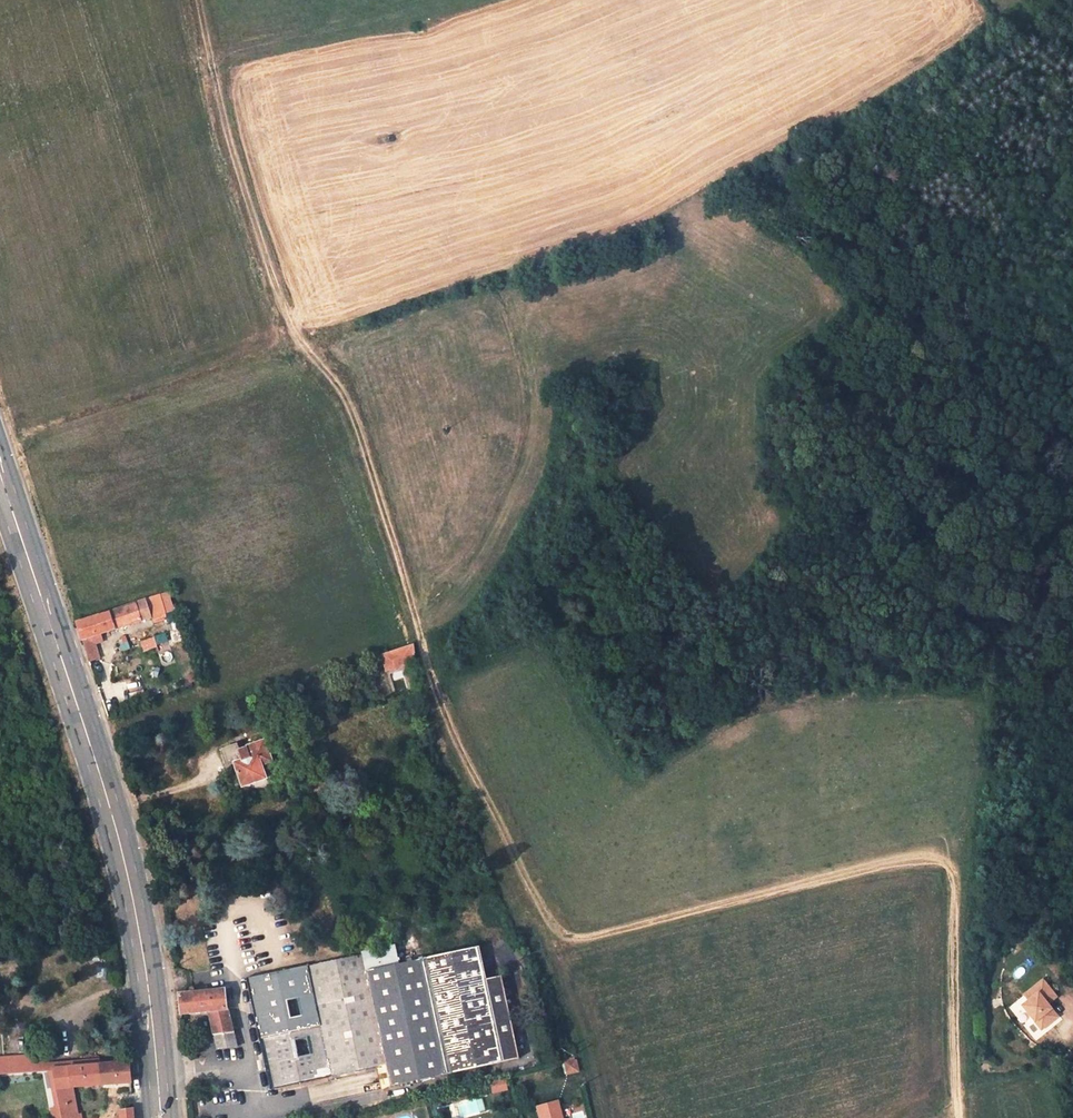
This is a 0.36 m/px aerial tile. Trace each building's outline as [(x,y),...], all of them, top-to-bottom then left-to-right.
[(115,609),(121,626),(159,614),(153,597),(115,609)] [(115,628),(121,626),(115,609),(109,611),(115,628)] [(77,622),(82,640),(115,628),(109,611),(77,622)] [(143,649),(156,646),(154,638),(141,641),(143,649)] [(380,654),(386,672),(417,662),(414,644),(383,653),(380,654)] [(351,692),(357,690),(356,687),(374,681),(370,668),(342,678),(344,685),(349,684),(351,692)] [(247,717),(261,712),(259,705),(244,709),(247,717)] [(261,765),(273,762),(265,740),(245,747),(243,742),(221,750),(226,766),(234,763),(242,786),(266,779),(261,765)] [(399,964),(395,944),(364,951),(365,954),(368,971),(399,964)] [(518,1059),(501,976),(486,979),(480,947),(399,964),(368,971),(365,954),(317,964),(341,1074),(387,1065),(391,1086),(503,1062),(518,1059)] [(341,1074),(317,964),(308,966),(307,965),(246,978),(271,1090),(332,1077),(332,1076),(341,1074)] [(1043,980),(1025,995),(1029,1000),(1023,1006),(1042,1029),(1058,1016),(1047,1003),(1045,1000),(1054,993),(1043,980)] [(181,1013),(208,1011),(217,1048),(237,1045),(228,1009),(226,989),(197,991),(196,989),(196,988),(194,987),(193,987),(192,987),(191,988),(190,990),(190,992),(179,993),(181,1013)] [(1047,1003),(1056,996),(1054,993),(1045,1000),(1047,1003)] [(575,1060),(565,1063),(568,1073),(578,1071),(575,1060)] [(130,1082),(128,1061),(99,1064),(100,1085),(130,1082)] [(76,1112),(72,1088),(100,1085),(99,1064),(53,1068),(61,1117),(81,1117),(80,1111),(76,1112)] [(489,1083),(491,1093),(507,1090),(505,1080),(489,1083)] [(119,1117),(133,1117),(132,1108),(118,1110),(119,1117)]
